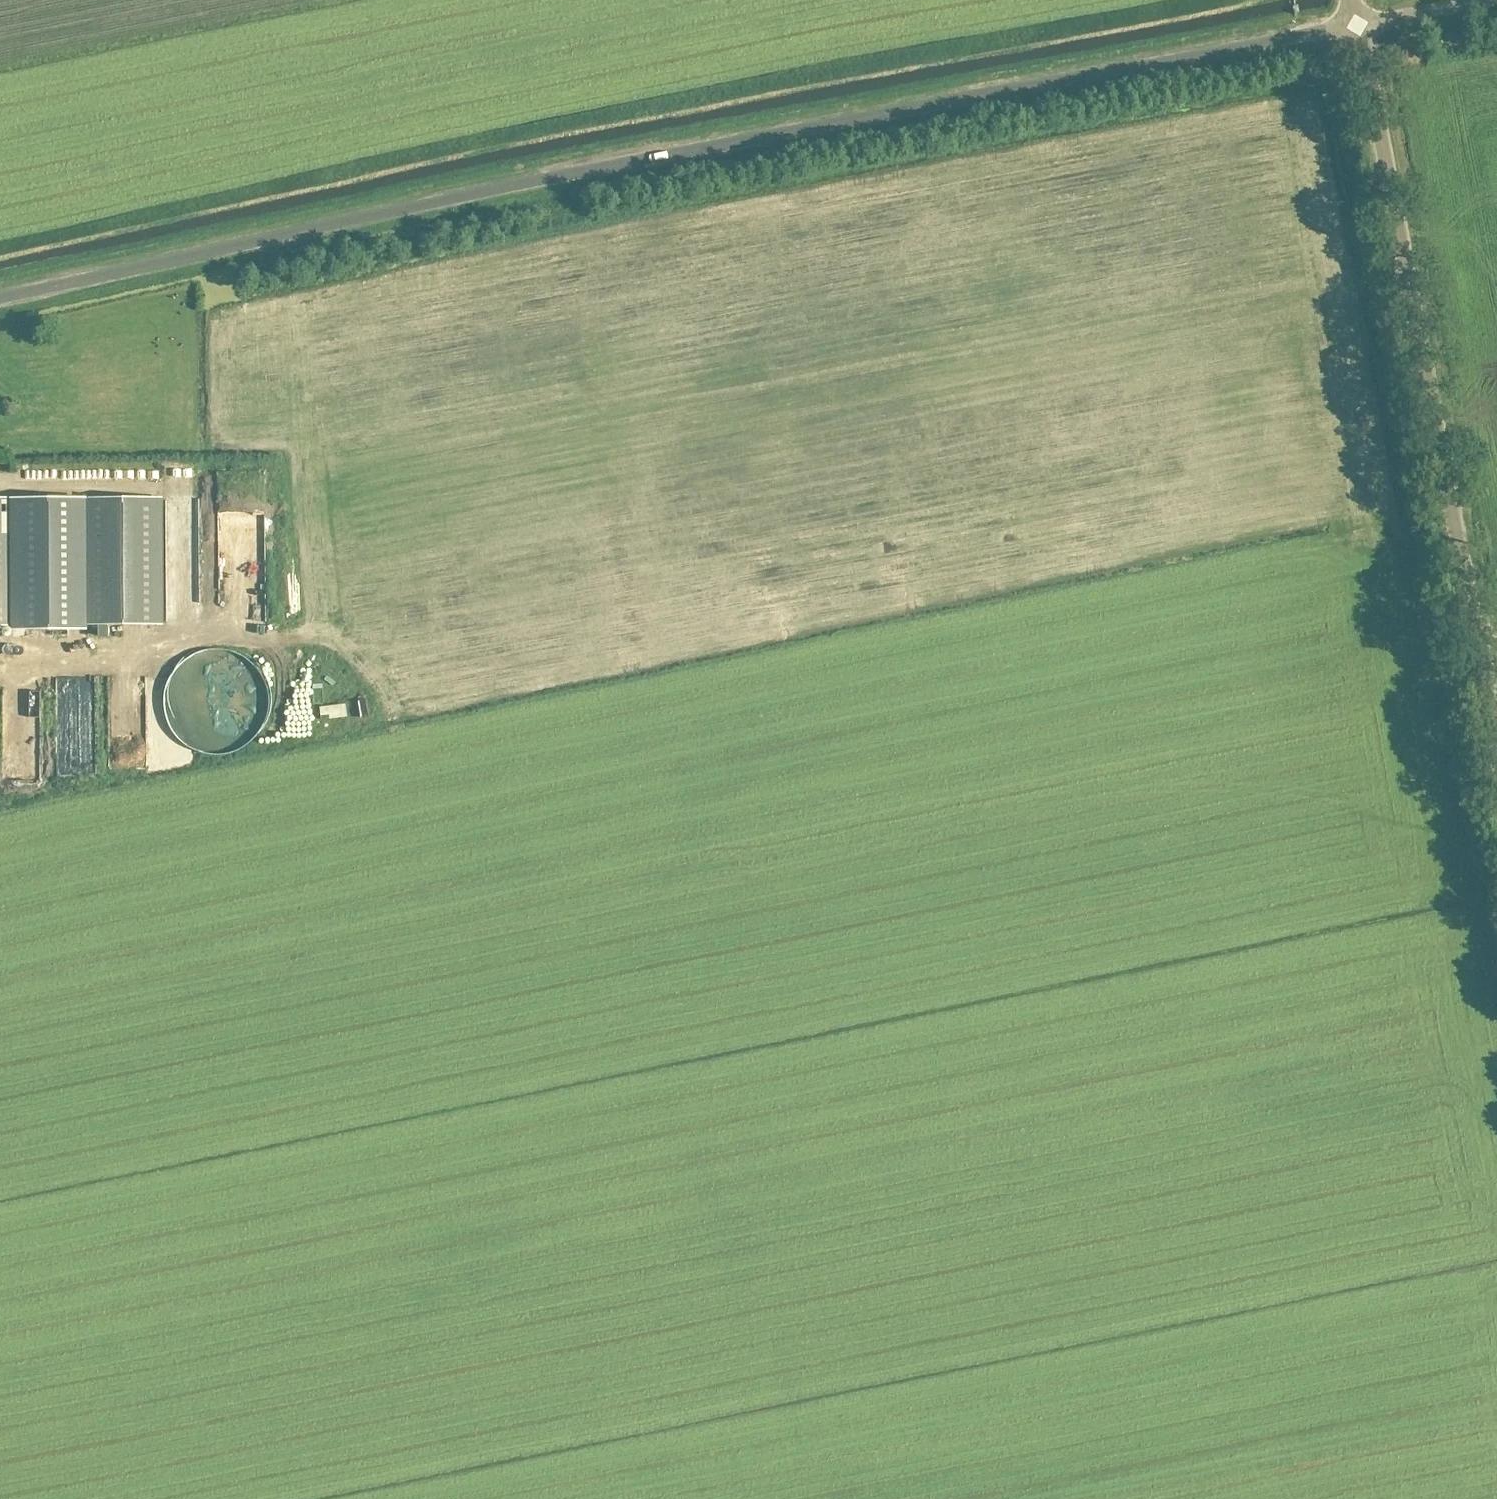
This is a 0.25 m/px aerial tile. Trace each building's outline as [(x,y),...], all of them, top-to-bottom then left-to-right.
[(160,488),(159,469),(139,470),(140,489),(160,488)] [(161,500),(121,500),(82,501),(83,625),(163,625),(161,500)] [(12,626),(11,501),(0,501),(0,626),(12,626)] [(83,625),(82,501),(11,501),(12,626),(83,625)] [(172,733),(174,770),(196,770),(195,732),(172,733)]
